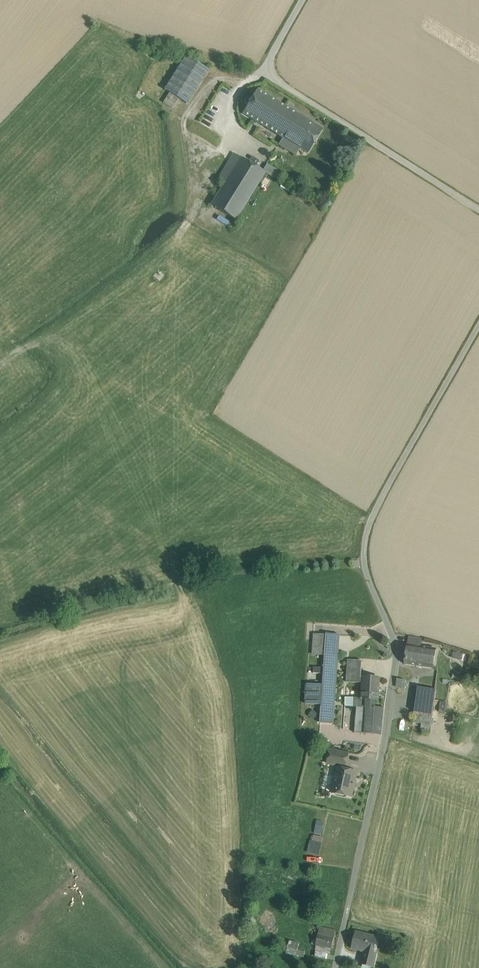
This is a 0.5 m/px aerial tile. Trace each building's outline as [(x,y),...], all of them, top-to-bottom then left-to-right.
[(187,57),(165,90),(179,99),(186,104),(208,70),(187,57)] [(298,115),(257,90),(243,114),(283,138),(298,115)] [(179,99),(169,93),(166,98),(175,104),(179,99)] [(175,104),(166,98),(163,103),(172,109),(175,104)] [(322,130),(298,115),(283,138),(308,154),(322,130)] [(234,154),(218,179),(225,183),(211,206),(236,221),(265,173),(263,171),(234,154)] [(279,171),(267,164),(263,171),(265,173),(274,179),(279,171)] [(326,635),(314,634),(313,655),(325,656),(326,635)] [(340,635),(326,634),(326,635),(325,656),(323,686),(321,705),(320,723),(334,724),(340,635)] [(410,637),(408,646),(424,648),(425,639),(410,637)] [(424,648),(408,646),(406,664),(433,669),(436,650),(424,648)] [(362,661),(348,660),(347,682),(363,683),(364,678),(361,677),(362,661)] [(367,699),(367,707),(368,708),(375,708),(375,700),(378,700),(380,679),(364,678),(363,683),(362,699),(367,699)] [(397,679),(396,687),(405,689),(406,680),(397,679)] [(323,686),(307,685),(306,704),(321,705),(323,686)] [(436,690),(418,688),(417,698),(414,713),(432,716),(436,690)] [(362,699),(361,699),(361,698),(355,698),(355,707),(356,707),(367,707),(367,699),(362,699)] [(365,734),(368,708),(367,707),(356,707),(355,733),(365,734)] [(368,708),(365,734),(381,735),(384,709),(375,708),(368,708)] [(430,731),(432,716),(414,713),(413,719),(420,720),(419,729),(430,731)] [(348,754),(331,750),(328,764),(345,768),(348,754)] [(356,773),(337,769),(335,778),(332,790),(332,793),(351,797),(356,773)] [(324,788),(332,790),(335,778),(327,777),(324,788)] [(317,821),(315,834),(322,835),(324,823),(317,821)] [(320,855),(322,843),(313,841),(310,841),(308,853),(320,855)] [(336,931),(320,928),(316,946),(332,949),(336,931)] [(356,933),(352,949),(365,952),(362,965),(363,965),(362,967),(364,967),(368,967),(369,967),(373,967),(376,953),(374,953),(377,938),(356,933)] [(295,956),(297,951),(299,944),(289,941),(285,954),(295,957),(295,956)]
